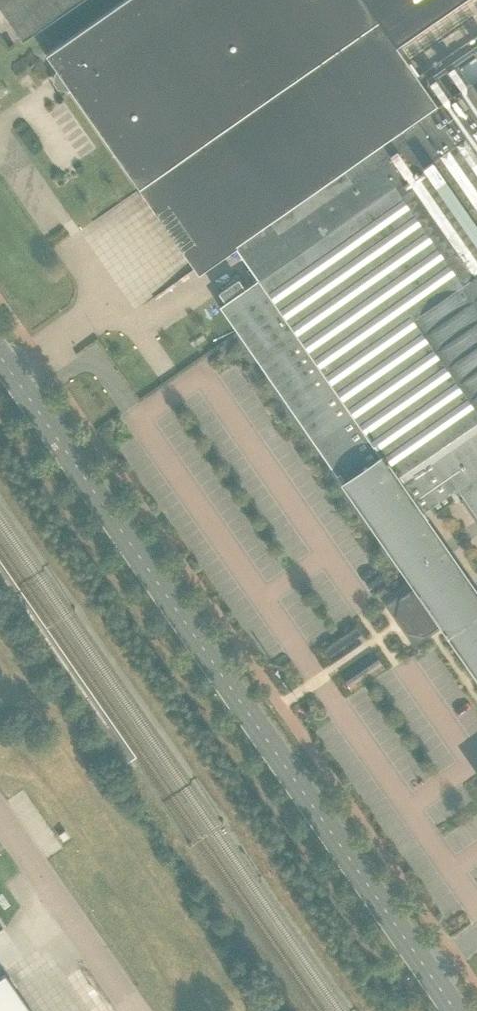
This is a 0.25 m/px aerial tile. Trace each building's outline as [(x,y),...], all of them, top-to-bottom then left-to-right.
[(24,42),(84,0),(0,0),(0,8),(24,42)] [(45,53),(138,187),(176,160),(235,246),(258,280),(244,290),(236,279),(218,292),(226,303),(221,307),(337,474),(340,472),(345,481),(342,483),(413,585),(441,626),(476,677),(476,592),(421,511),(457,486),(476,516),(476,77),(437,106),(396,48),(465,0),(122,0),(45,53)] [(428,636),(441,626),(413,585),(398,595),(393,618),(404,633),(415,634),(428,636)] [(393,618),(398,595),(384,605),(393,618)] [(321,647),(327,656),(362,633),(356,624),(321,647)] [(415,634),(404,633),(413,647),(428,636),(415,634)] [(343,681),(349,690),(384,667),(378,659),(343,681)] [(9,972),(0,978),(0,1010),(35,1010),(9,972)]
